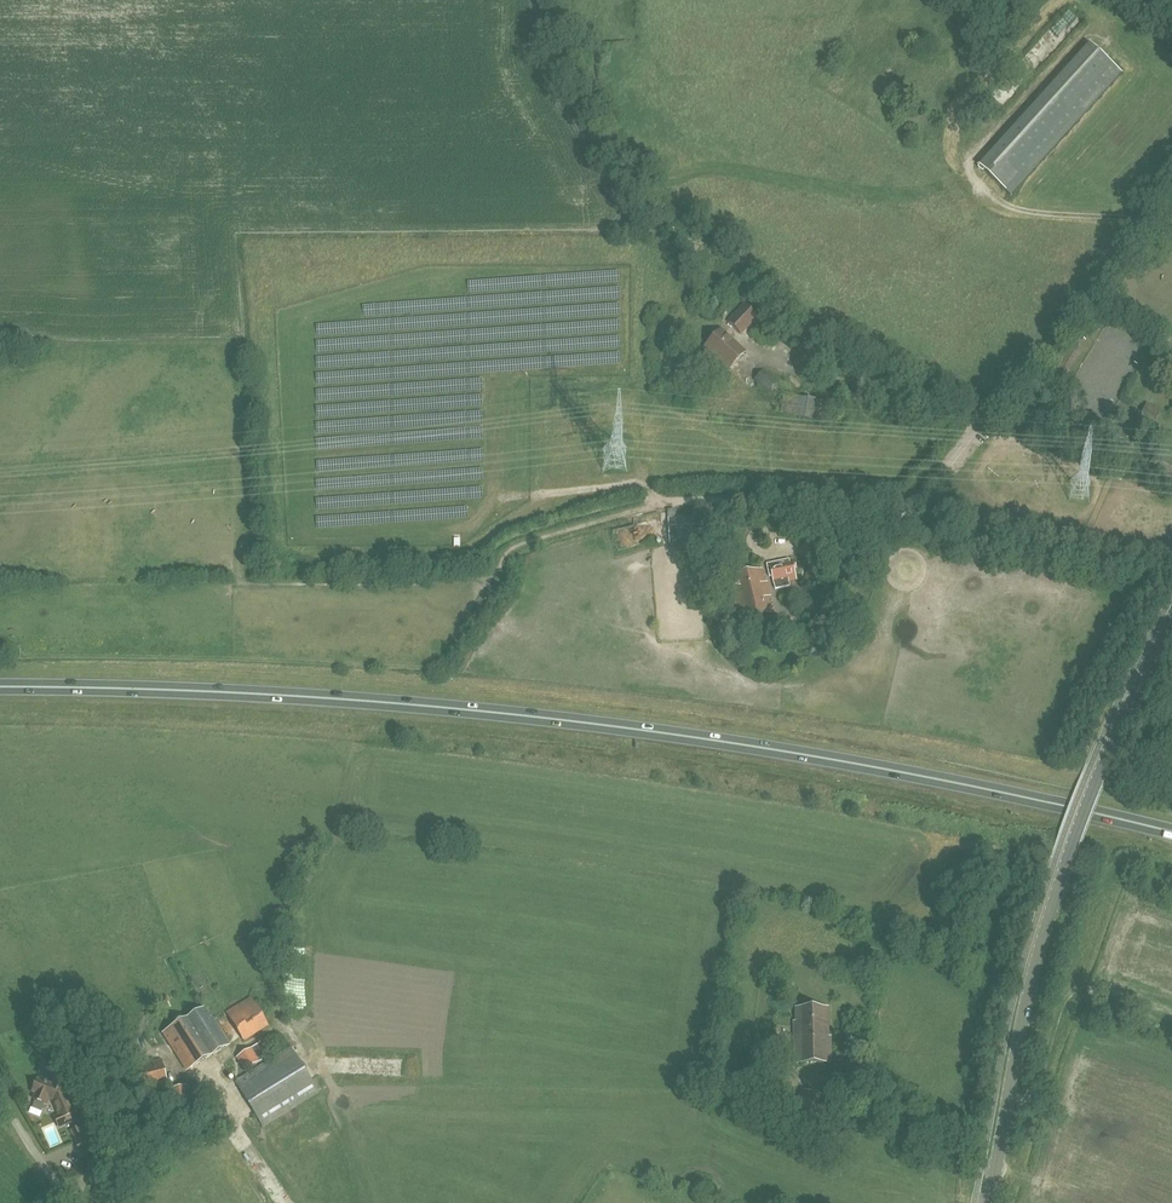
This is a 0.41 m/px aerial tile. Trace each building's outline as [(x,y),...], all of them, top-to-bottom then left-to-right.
[(984,170),(1011,195),(1121,73),(1089,44),(977,167),(982,172),(984,170)] [(742,336),(759,317),(744,304),(727,322),(742,336)] [(747,352),(721,329),(703,347),(729,372),(747,352)] [(768,394),(769,393),(778,383),(764,370),(754,381),(768,394)] [(784,394),(783,396),(780,414),(836,424),(839,404),(784,394)] [(1128,431),(1114,427),(1108,443),(1122,447),(1128,431)] [(1135,453),(1130,466),(1137,469),(1142,456),(1135,453)] [(804,541),(818,543),(822,523),(807,521),(804,541)] [(809,556),(804,583),(830,588),(834,561),(809,556)] [(797,580),(794,570),(793,563),(790,564),(790,562),(789,560),(780,562),(781,566),(770,568),(772,577),(774,585),(775,589),(790,586),(789,582),(797,580)] [(725,578),(727,590),(732,588),(740,620),(772,612),(762,569),(725,578)] [(794,1062),(831,1062),(831,1042),(829,1042),(828,1008),(796,1008),(796,1021),(794,1021),(794,1062)] [(187,1071),(229,1045),(212,1017),(209,1019),(203,1009),(164,1033),(187,1071)] [(261,1042),(237,1058),(245,1072),(269,1056),(261,1042)] [(264,1127),(319,1093),(291,1048),(236,1082),(264,1127)] [(163,1059),(133,1066),(140,1095),(161,1090),(162,1093),(170,1091),(163,1059)] [(59,1125),(78,1117),(75,1109),(73,1110),(69,1103),(71,1102),(66,1090),(63,1089),(68,1078),(61,1075),(56,1086),(38,1079),(33,1092),(36,1093),(34,1098),(46,1103),(49,1098),(53,1100),(60,1116),(56,1118),(59,1125)] [(192,1105),(187,1085),(170,1090),(175,1110),(192,1105)] [(145,1108),(162,1104),(160,1093),(142,1097),(145,1108)] [(96,1145),(86,1123),(70,1130),(76,1142),(75,1143),(79,1152),(96,1145)]
